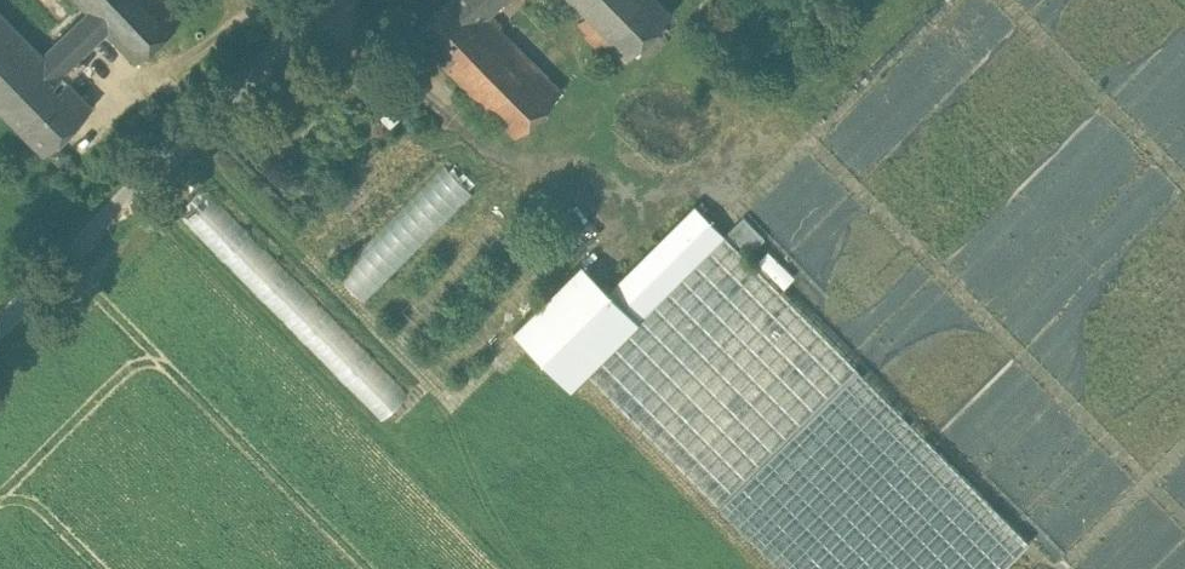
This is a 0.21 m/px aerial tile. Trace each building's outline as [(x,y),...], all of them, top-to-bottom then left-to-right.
[(86,8),(106,29),(107,29),(134,58),(180,15),(166,0),(78,0),(86,8)] [(414,33),(453,73),(499,28),(501,25),(490,14),(504,0),(447,0),(414,33)] [(660,0),(577,0),(574,2),(596,24),(628,56),(672,12),(660,0)] [(0,8),(0,106),(2,108),(51,61),(42,52),(0,8)] [(86,8),(42,52),(51,61),(61,71),(106,29),(86,9),(86,8)] [(628,56),(596,24),(573,46),(587,59),(598,48),(616,67),(628,56)] [(561,90),(499,28),(453,73),(515,135),(561,90)] [(61,71),(51,61),(2,108),(43,150),(91,102),(61,71)] [(364,298),(474,190),(450,166),(340,274),(364,298)] [(696,203),(610,289),(583,261),(513,330),(570,387),(586,371),(587,371),(725,233),(726,233),(696,203)] [(765,237),(743,215),(728,230),(749,252),(765,237)] [(725,233),(587,371),(783,568),(1001,568),(1030,540),(725,233)]
